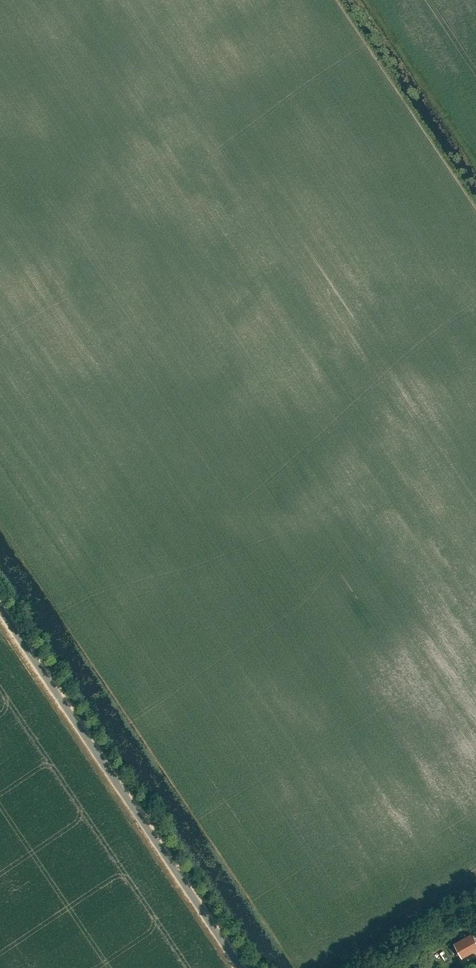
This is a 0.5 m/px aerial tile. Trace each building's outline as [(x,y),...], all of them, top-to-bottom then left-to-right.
[(472,933),(454,943),(461,957),(475,949),(475,940),(472,933)]
